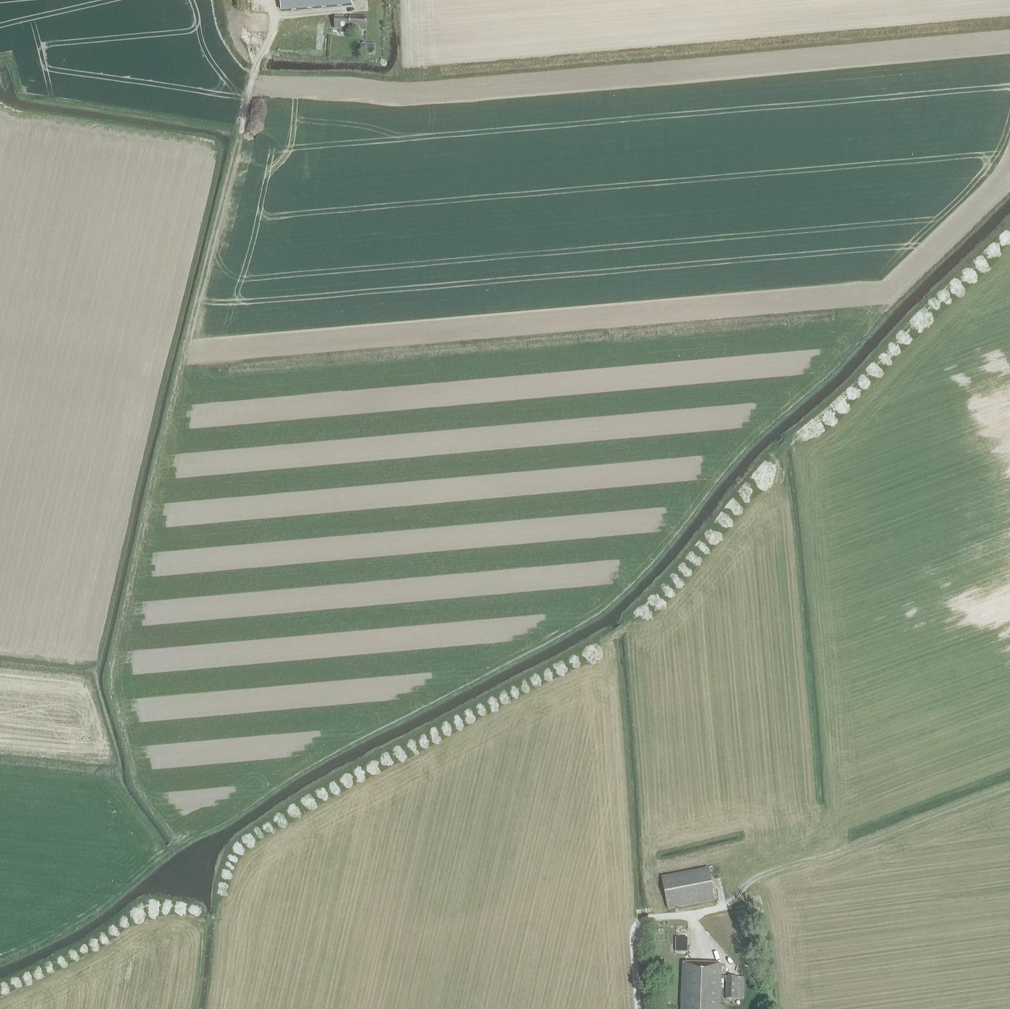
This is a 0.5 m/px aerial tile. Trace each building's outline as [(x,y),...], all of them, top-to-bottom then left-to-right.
[(281,12),(352,5),(352,0),(279,0),(281,12)] [(348,30),(366,31),(367,19),(343,18),(336,18),(336,30),(339,30),(339,32),(341,34),(345,34),(348,32),(348,30)] [(365,44),(364,54),(374,55),(375,44),(365,44)] [(662,877),(668,910),(714,901),(708,868),(662,877)] [(721,980),(726,980),(726,1000),(737,1000),(737,998),(743,998),(744,978),(721,977),(722,966),(682,965),(681,1008),(720,1008),(721,980)]
